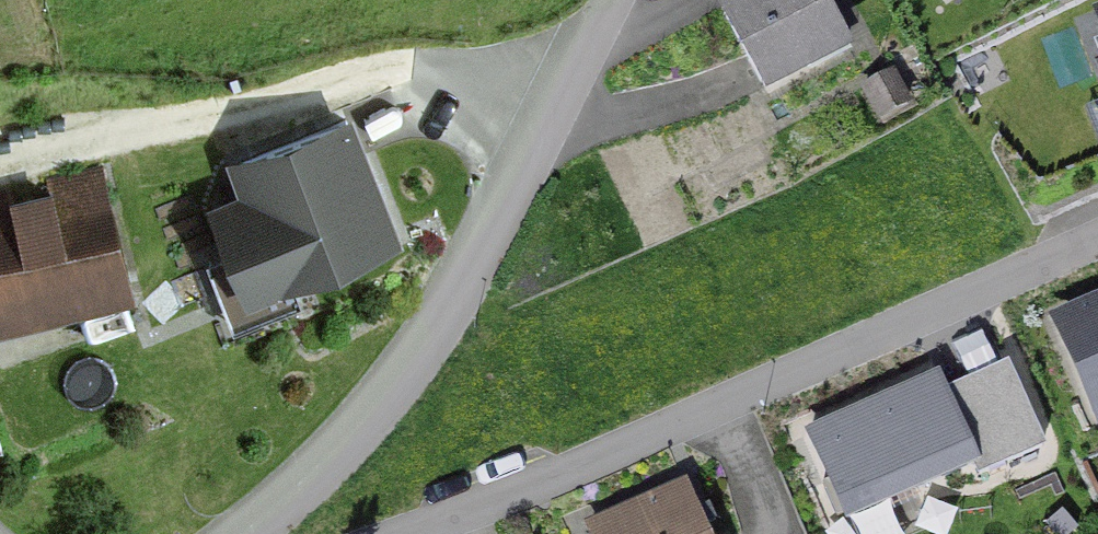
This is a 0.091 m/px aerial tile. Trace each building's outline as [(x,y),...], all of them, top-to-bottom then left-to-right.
[(815,0),(752,0),(721,17),(760,90),(840,47),(815,0)] [(1097,98),(1097,31),(1074,41),(1097,98)] [(874,117),(900,103),(886,76),(859,91),(874,117)] [(249,300),(401,242),(354,120),(237,165),(251,199),(215,213),(249,300)] [(0,210),(0,316),(126,285),(101,185),(0,210)] [(1057,321),(1097,412),(1097,302),(1057,321)] [(948,386),(940,370),(805,430),(847,522),(974,465),(978,474),(1045,444),(1007,360),(948,386)] [(681,490),(585,531),(586,533),(700,533),(681,490)]
